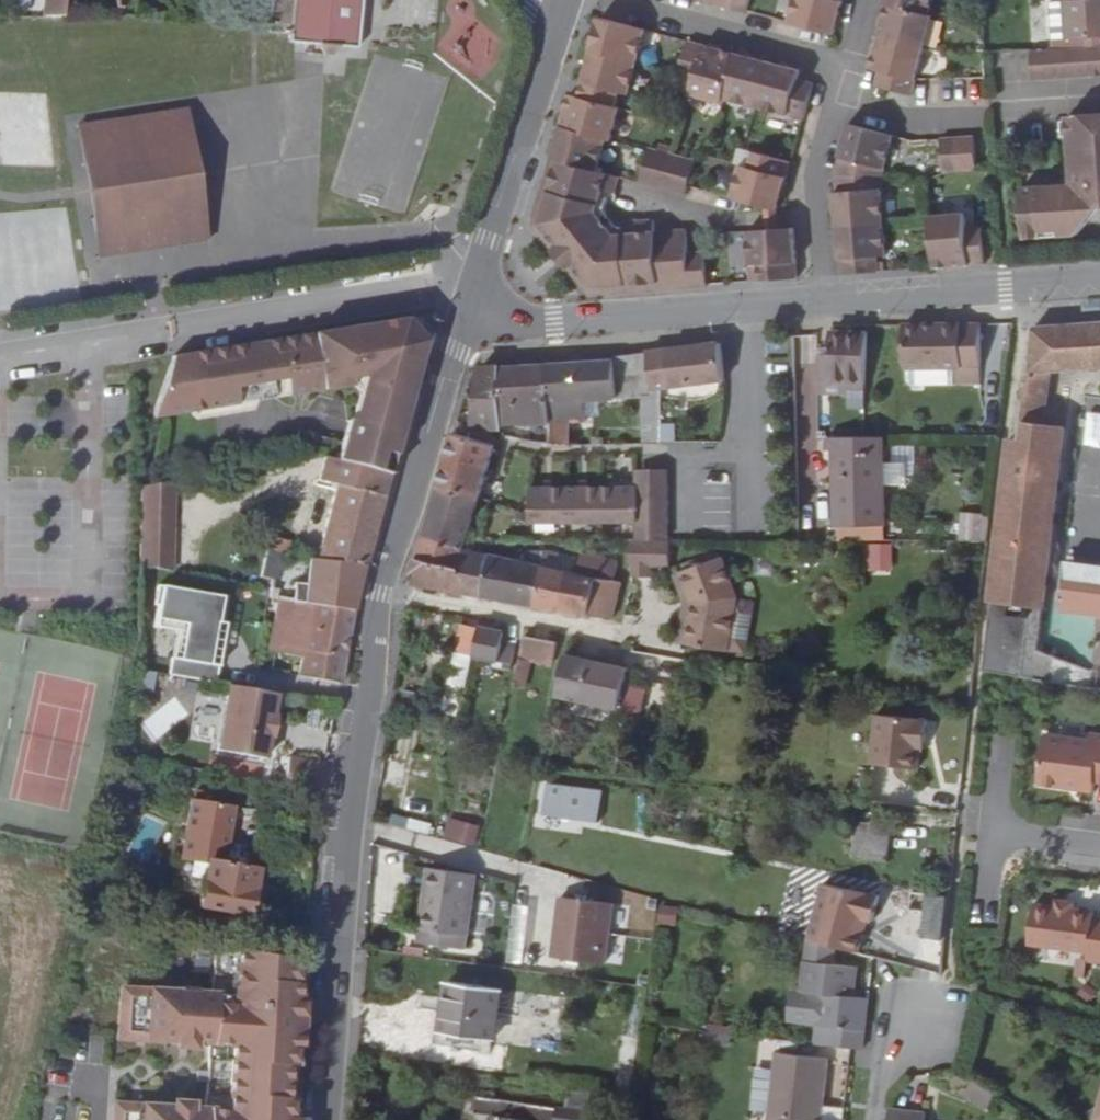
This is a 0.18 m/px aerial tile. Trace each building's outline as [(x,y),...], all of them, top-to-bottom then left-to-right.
[(51,17),(65,16),(66,0),(53,0),(51,17)] [(117,6),(149,8),(149,0),(118,0),(117,6)] [(271,29),(296,31),(296,39),(322,42),(326,52),(334,52),(339,43),(360,45),(363,0),(273,0),(271,29)] [(714,5),(730,9),(732,0),(716,0),(714,5)] [(730,9),(747,12),(750,0),(732,0),(730,9)] [(791,23),(835,34),(844,2),(840,0),(838,0),(797,0),(791,23)] [(885,3),(888,4),(930,15),(933,0),(886,0),(885,3)] [(1068,0),(1052,0),(1054,33),(1070,32),(1068,0)] [(1070,32),(1099,30),(1099,0),(1068,0),(1070,32)] [(888,4),(880,36),(926,48),(935,17),(930,15),(888,4)] [(636,61),(645,28),(599,15),(590,49),(636,61)] [(1070,32),(1071,41),(1099,40),(1099,30),(1070,32)] [(913,96),(917,80),(926,48),(880,36),(871,70),(880,72),(876,86),(913,96)] [(693,81),(703,44),(687,40),(677,77),(693,81)] [(1099,68),(1099,40),(1071,41),(1016,44),(1019,74),(1099,68)] [(689,97),(722,105),(723,98),(735,53),(703,44),(693,81),(689,97)] [(627,91),(636,61),(590,49),(583,75),(578,96),(612,106),(617,89),(627,91)] [(723,98),(756,107),(767,62),(735,53),(723,98)] [(756,107),(804,120),(814,84),(797,80),(800,70),(767,62),(756,107)] [(559,126),(604,139),(612,140),(621,108),(612,106),(578,96),(567,93),(559,126)] [(1027,232),(1046,231),(1046,225),(1063,224),(1063,230),(1079,229),(1078,203),(1099,202),(1099,101),(1072,102),(1076,177),(1024,180),(1027,232)] [(187,107),(77,124),(97,256),(206,239),(187,107)] [(849,124),(835,174),(883,179),(894,135),(849,124)] [(559,126),(550,158),(595,170),(604,139),(559,126)] [(978,169),(976,137),(959,138),(962,170),(978,169)] [(962,170),(959,138),(942,138),(945,171),(962,170)] [(646,150),(639,182),(654,186),(663,152),(648,148),(646,150)] [(663,152),(654,186),(670,191),(678,156),(674,155),(663,152)] [(742,166),(733,199),(777,210),(790,162),(755,152),(751,169),(742,166)] [(678,156),(670,191),(685,195),(694,160),(678,156)] [(573,266),(595,294),(658,290),(655,265),(688,263),(687,253),(685,230),(653,232),(653,225),(625,226),(611,228),(606,222),(602,216),(613,175),(595,170),(550,158),(535,218),(559,248),(553,252),(559,260),(567,270),(573,266)] [(835,195),(838,225),(883,223),(880,192),(885,191),(883,179),(835,174),(837,195),(835,195)] [(535,218),(532,226),(553,252),(559,248),(535,218)] [(935,269),(985,265),(981,229),(966,230),(965,221),(932,223),(935,269)] [(838,225),(841,275),(877,273),(876,257),(886,256),(883,223),(838,225)] [(751,282),(759,282),(797,279),(793,228),(747,231),(751,282)] [(688,263),(690,287),(707,286),(704,252),(687,253),(688,263)] [(655,265),(658,290),(690,287),(688,263),(655,265)] [(567,270),(587,294),(595,294),(573,266),(567,270)] [(407,315),(370,321),(376,363),(416,374),(427,337),(407,315)] [(266,339),(276,396),(370,379),(372,373),(413,385),(414,382),(416,374),(376,363),(370,321),(359,323),(364,352),(347,355),(351,375),(295,384),(292,365),(284,367),(279,337),(266,339)] [(897,366),(928,366),(928,328),(922,328),(921,321),(898,321),(897,366)] [(974,321),(957,321),(935,321),(935,328),(928,328),(928,366),(958,365),(974,365),(974,321)] [(1031,326),(1030,369),(1019,435),(1011,435),(982,674),(1088,687),(1090,670),(1043,604),(1063,428),(1041,424),(1051,369),(1099,365),(1099,321),(1031,326)] [(359,323),(279,337),(284,367),(292,365),(295,384),(351,375),(347,355),(364,352),(359,323)] [(827,358),(816,358),(817,385),(865,383),(863,333),(827,334),(827,358)] [(797,335),(798,362),(815,361),(814,334),(797,335)] [(266,339),(172,355),(169,364),(163,382),(155,406),(153,416),(276,396),(266,339)] [(723,377),(717,341),(666,348),(644,350),(648,386),(658,386),(723,377)] [(648,386),(644,350),(621,354),(612,359),(549,361),(551,418),(569,418),(586,418),(586,397),(616,395),(616,389),(648,386)] [(551,418),(549,361),(502,364),(505,419),(551,418)] [(480,377),(481,364),(472,365),(469,376),(480,377)] [(505,419),(502,364),(497,364),(481,364),(480,377),(477,410),(475,423),(504,424),(505,419)] [(817,435),(816,364),(798,365),(799,435),(817,435)] [(351,422),(400,435),(413,385),(372,373),(370,379),(369,385),(362,383),(351,422)] [(865,383),(817,385),(818,407),(866,404),(865,383)] [(551,439),(570,441),(569,418),(551,418),(551,439)] [(661,438),(671,437),(670,418),(660,418),(661,438)] [(336,458),(389,474),(400,435),(351,422),(347,420),(336,458)] [(437,484),(479,495),(495,443),(453,429),(437,484)] [(827,447),(835,446),(834,435),(827,435),(827,447)] [(882,526),(881,435),(871,436),(834,435),(835,446),(836,527),(882,526)] [(323,454),(320,455),(316,478),(337,483),(384,493),(389,474),(336,458),(323,454)] [(884,461),(883,485),(903,486),(904,462),(884,461)] [(665,466),(635,466),(635,480),(665,480),(665,466)] [(173,477),(140,482),(138,561),(169,567),(173,477)] [(635,483),(530,485),(530,521),(636,518),(636,536),(667,535),(665,480),(635,480),(635,483)] [(384,493),(337,483),(316,556),(320,556),(364,564),(384,493)] [(476,504),(479,495),(437,484),(424,530),(466,540),(475,510),(481,512),(483,506),(476,504)] [(976,541),(987,541),(991,513),(966,513),(965,540),(976,541)] [(273,518),(266,546),(287,551),(294,523),(273,518)] [(607,522),(606,536),(629,537),(630,523),(607,522)] [(465,545),(466,540),(424,530),(417,555),(459,562),(465,545)] [(671,540),(634,540),(632,566),(669,567),(671,540)] [(863,572),(891,573),(892,543),(865,542),(863,572)] [(490,551),(465,545),(459,562),(417,555),(411,582),(481,594),(490,551)] [(259,574),(274,576),(281,577),(287,551),(266,546),(259,574)] [(511,556),(490,551),(481,594),(536,604),(546,550),(546,549),(512,549),(511,556)] [(536,604),(560,608),(568,569),(556,566),(559,553),(546,550),(536,604)] [(686,585),(734,592),(724,551),(681,567),(686,585)] [(580,553),(578,571),(611,578),(613,560),(580,553)] [(315,583),(312,601),(354,608),(364,564),(320,556),(315,583)] [(1063,607),(1099,611),(1099,572),(1068,568),(1063,607)] [(274,576),(272,585),(286,588),(297,588),(294,598),(312,601),(315,583),(281,577),(274,576)] [(152,583),(145,626),(165,629),(159,671),(210,679),(219,620),(212,619),(216,593),(152,583)] [(286,588),(272,585),(270,594),(294,598),(297,588),(286,588)] [(725,648),(734,592),(686,585),(689,596),(682,641),(725,648)] [(592,590),(588,613),(610,617),(616,595),(592,590)] [(312,601),(299,673),(340,679),(354,608),(312,601)] [(481,623),(462,619),(458,639),(456,654),(463,655),(464,649),(475,652),(481,623)] [(505,627),(481,623),(475,652),(495,656),(494,662),(509,665),(513,643),(502,641),(505,627)] [(555,640),(523,632),(518,656),(550,662),(555,640)] [(613,662),(565,649),(556,690),(625,704),(629,683),(611,679),(613,662)] [(274,690),(227,683),(218,736),(265,744),(266,735),(270,736),(274,713),(271,712),(274,690)] [(867,764),(914,770),(916,749),(917,741),(923,742),(926,710),(874,704),(867,764)] [(1099,780),(1099,733),(1091,732),(1090,738),(1046,732),(1039,782),(1064,785),(1064,782),(1078,784),(1077,788),(1093,790),(1095,779),(1099,780)] [(265,744),(218,736),(216,748),(263,756),(265,744)] [(283,782),(321,788),(327,757),(289,749),(283,782)] [(572,782),(548,781),(547,799),(572,800),(572,782)] [(230,813),(189,806),(180,853),(209,858),(201,902),(248,910),(255,865),(221,860),(230,813)] [(445,817),(441,838),(474,845),(478,824),(445,817)] [(852,854),(863,856),(868,820),(857,819),(852,854)] [(151,855),(160,826),(142,820),(133,850),(151,855)] [(868,820),(863,856),(887,859),(893,824),(868,820)] [(436,926),(467,930),(475,866),(424,859),(416,924),(436,926)] [(836,943),(859,949),(864,930),(860,928),(862,921),(866,922),(867,916),(874,918),(880,896),(824,880),(809,935),(810,935),(836,943)] [(941,940),(946,896),(928,895),(922,938),(941,940)] [(1057,903),(1075,905),(1075,899),(1058,897),(1057,903)] [(551,959),(621,962),(624,901),(554,898),(551,959)] [(1094,914),(1095,908),(1075,905),(1057,903),(1037,900),(1031,939),(1090,948),(1089,957),(1099,959),(1099,915),(1094,914)] [(903,909),(902,928),(919,929),(920,909),(903,909)] [(465,943),(467,930),(436,926),(434,939),(465,943)] [(822,990),(817,1042),(828,1043),(864,1047),(870,995),(853,993),(856,964),(833,962),(836,943),(810,935),(804,989),(822,990)] [(198,936),(196,946),(214,949),(211,989),(122,983),(118,1032),(208,1038),(203,1105),(114,1098),(112,1119),(293,1119),(304,957),(198,936)] [(505,980),(448,973),(441,1028),(497,1036),(505,980)] [(846,1106),(826,1104),(831,1058),(779,1052),(772,1114),(809,1117),(809,1119),(845,1119),(846,1106)] [(481,1087),(479,1103),(496,1106),(494,1119),(538,1119),(540,1111),(557,1113),(556,1119),(597,1119),(599,1101),(481,1087)] [(891,1107),(889,1119),(927,1119),(928,1111),(891,1107)]
